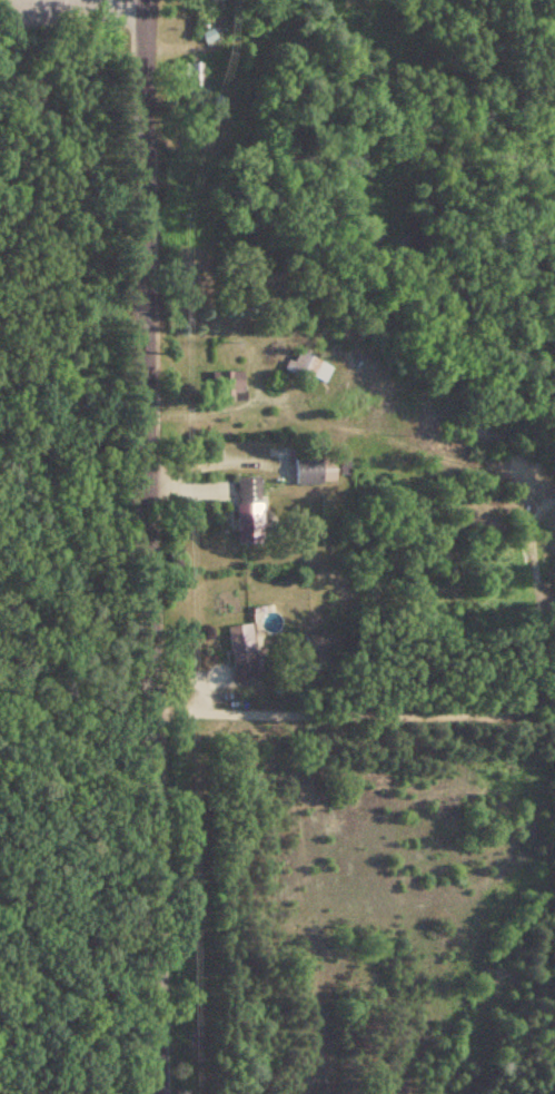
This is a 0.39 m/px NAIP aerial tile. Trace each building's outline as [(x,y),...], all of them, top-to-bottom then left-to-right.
[(201,95),(201,62),(181,62),(181,95),(201,95)] [(306,381),(309,376),(321,382),(328,367),(294,350),(289,361),(284,358),(280,368),(306,381)] [(239,370),(208,370),(208,400),(239,400),(239,370)] [(291,483),(332,483),(332,459),(317,459),(317,445),(291,445),(291,483)] [(258,476),(233,476),(233,542),(258,542),(258,476)] [(251,624),(227,626),(232,681),(255,679),(251,624)]
